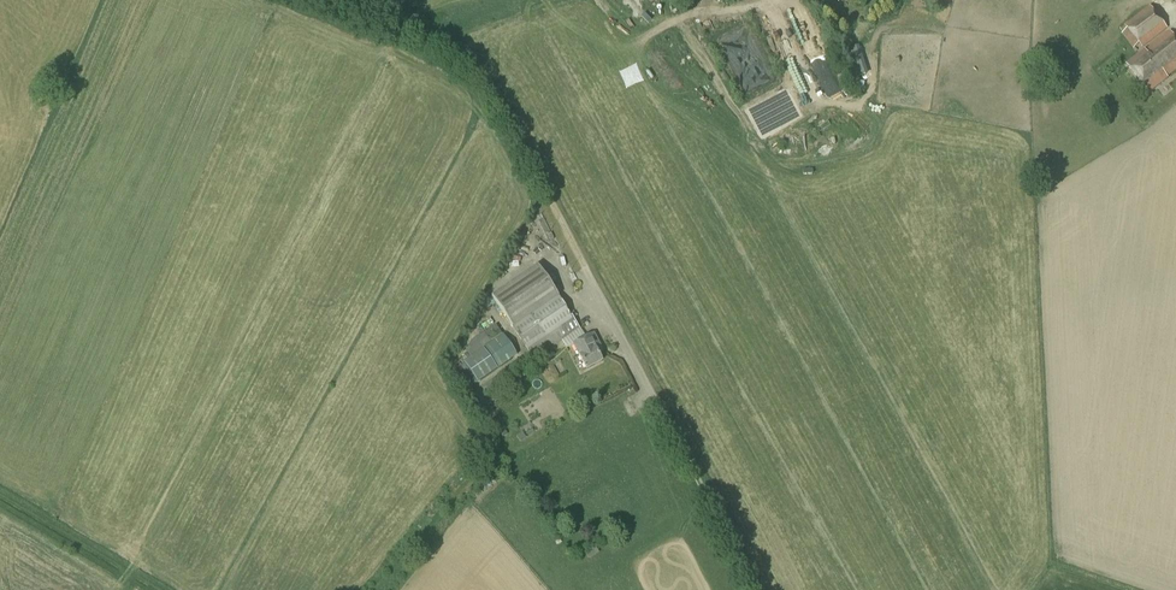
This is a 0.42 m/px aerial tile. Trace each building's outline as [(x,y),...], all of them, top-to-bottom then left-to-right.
[(1142,48),(1167,29),(1150,6),(1124,26),(1128,30),(1122,34),(1133,49),(1139,44),(1142,48)] [(1170,32),(1145,52),(1144,51),(1127,64),(1150,93),(1169,78),(1168,77),(1175,71),(1175,39),(1170,32)] [(868,73),(859,45),(849,49),(858,77),(868,73)] [(825,91),(840,85),(829,59),(814,65),(825,91)] [(571,318),(559,298),(538,267),(492,298),(526,347),(519,351),(526,361),(532,357),(535,360),(580,329),(572,317),(571,318)] [(503,335),(495,325),(484,333),(470,342),(466,351),(471,358),(463,363),(463,364),(457,368),(455,373),(467,390),(517,356),(503,335)] [(587,370),(602,362),(598,353),(602,351),(594,334),(574,345),(587,370)] [(499,383),(524,366),(521,361),(495,377),(499,383)] [(474,395),(472,392),(465,396),(481,421),(490,415),(480,399),(479,400),(475,394),(474,395)]
